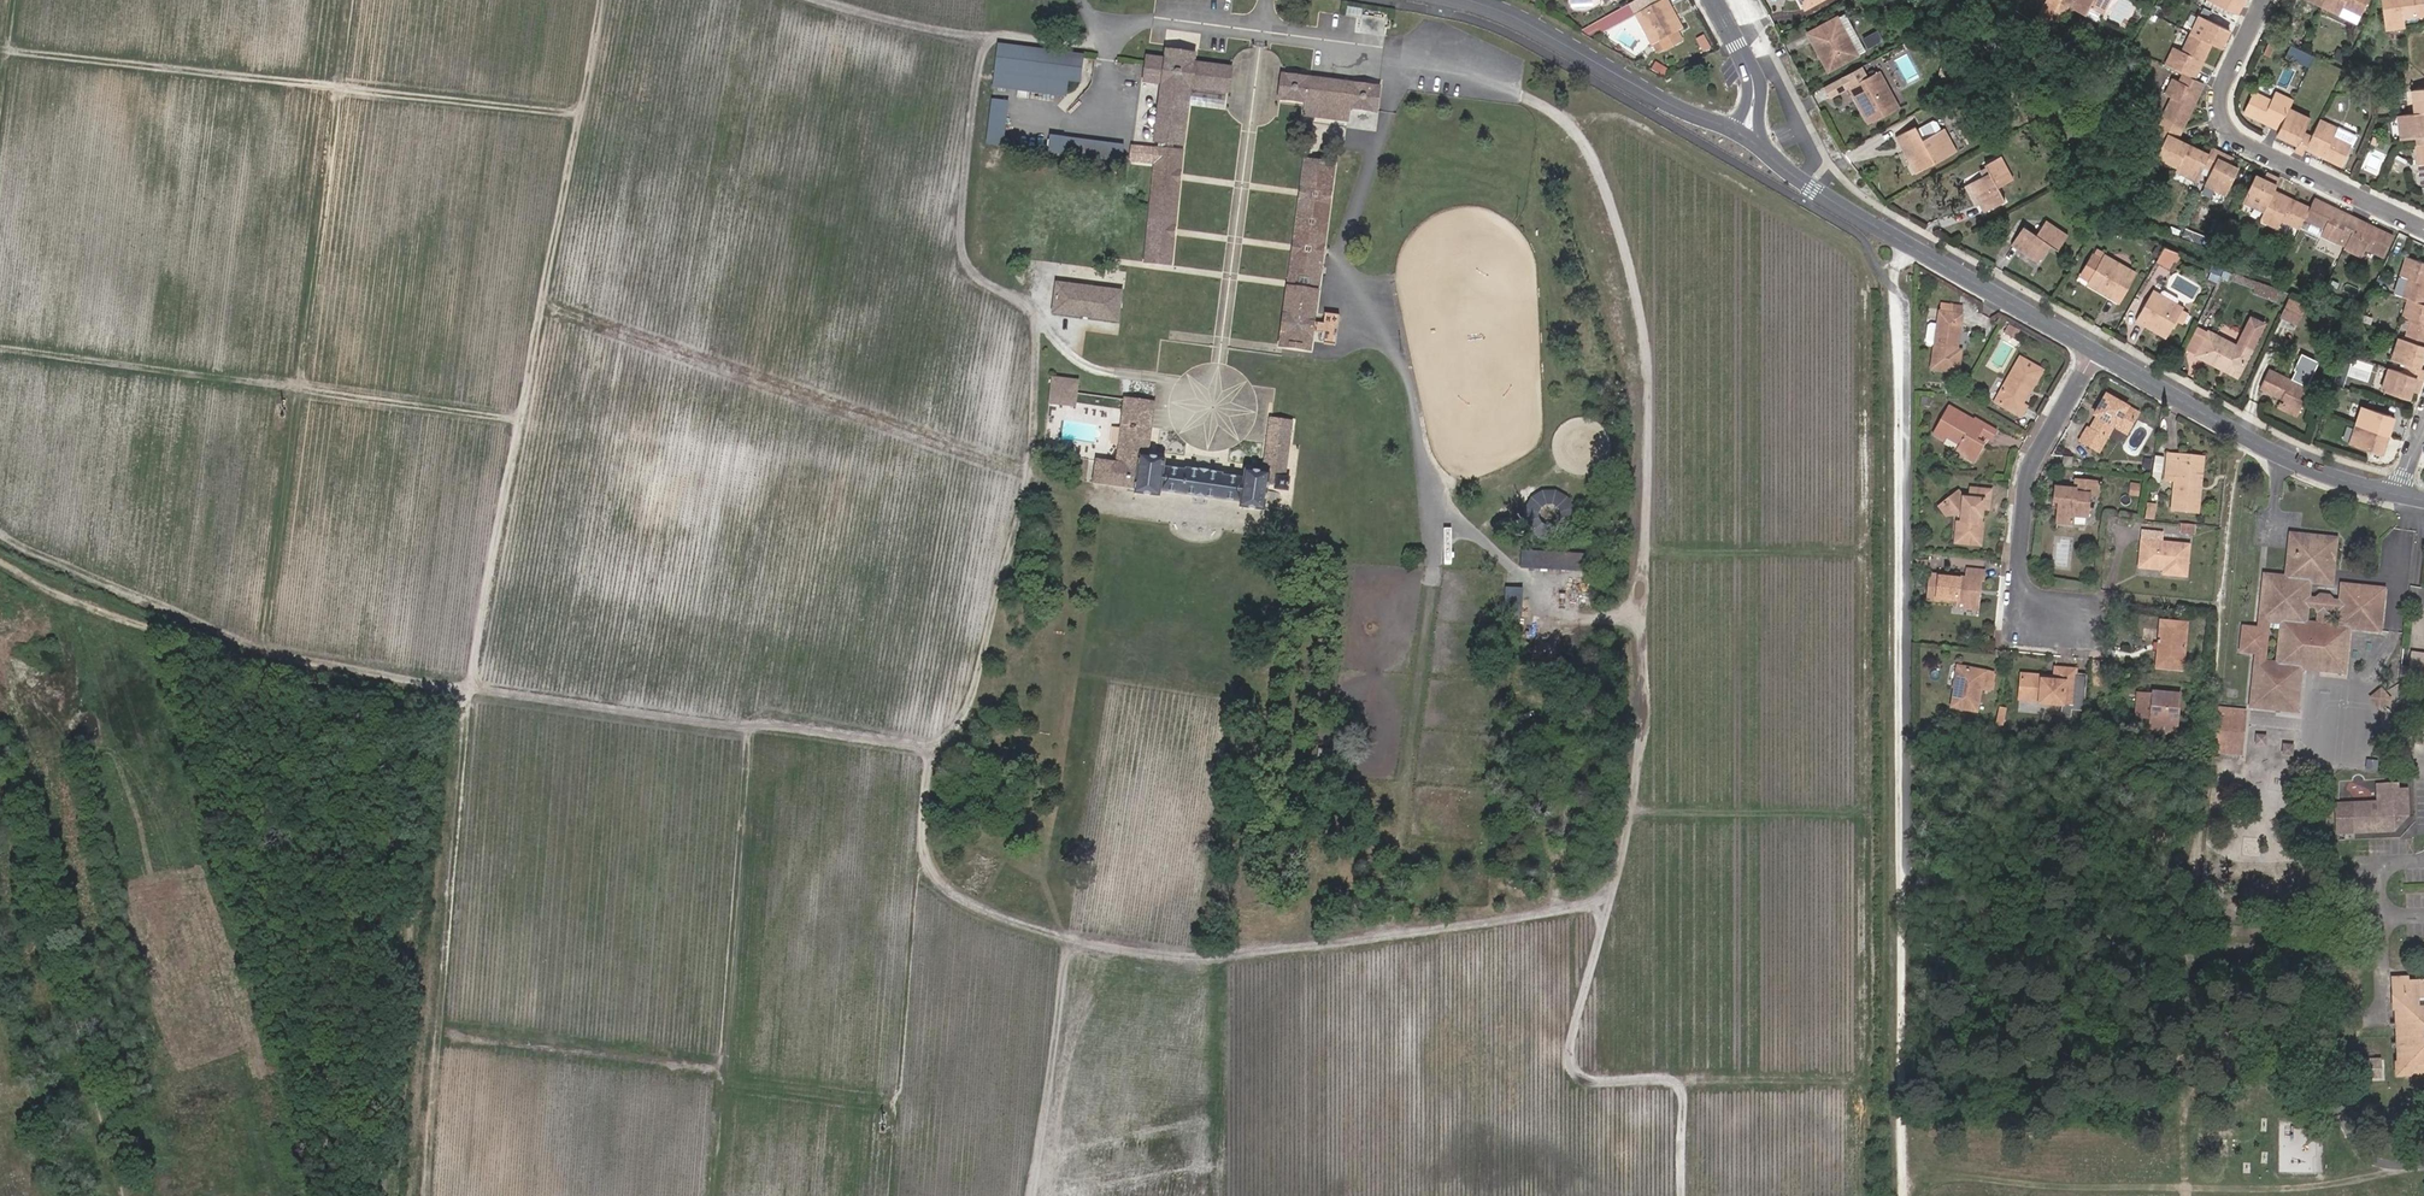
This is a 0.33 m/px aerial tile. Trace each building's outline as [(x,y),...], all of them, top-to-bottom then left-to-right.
[(1802,10),(1820,0),(1797,0),(1802,10)] [(2035,21),(2046,28),(2055,11),(2061,0),(2046,0),(2035,21)] [(2109,0),(2078,0),(2077,2),(2073,0),(2061,0),(2055,11),(2063,15),(2067,8),(2084,16),(2088,8),(2101,15),(2109,0)] [(2232,11),(2237,0),(2208,0),(2232,11)] [(2366,0),(2313,0),(2321,4),(2338,12),(2341,4),(2360,13),(2366,0)] [(2423,13),(2423,7),(2423,0),(2381,0),(2384,28),(2403,25),(2402,17),(2402,16),(2423,13)] [(1680,31),(1664,1),(1638,15),(1654,46),(1680,31)] [(2203,50),(2207,41),(2218,46),(2226,29),(2196,16),(2188,32),(2180,49),(2172,45),(2161,64),(2179,74),(2175,82),(2170,80),(2161,97),(2167,100),(2156,121),(2147,139),(2156,144),(2150,157),(2170,167),(2169,170),(2190,180),(2197,167),(2206,171),(2200,184),(2221,194),(2233,168),(2221,163),(2224,158),(2206,150),(2203,155),(2182,144),(2170,138),(2174,129),(2198,82),(2189,78),(2203,50)] [(1839,29),(1834,20),(1806,35),(1825,71),(1854,55),(1848,46),(1846,47),(1837,31),(1839,29)] [(1080,83),(1083,53),(1000,43),(995,90),(1066,98),(1068,82),(1080,83)] [(1189,64),(1146,59),(1143,85),(1162,87),(1189,90),(1219,94),(1223,67),(1204,65),(1206,52),(1190,50),(1189,64)] [(2312,63),(2315,54),(2305,50),(2301,59),(2312,63)] [(1965,73),(1968,60),(1957,57),(1953,70),(1965,73)] [(1850,73),(1823,88),(1829,99),(1848,90),(1868,125),(1897,110),(1892,100),(1889,101),(1879,84),(1882,82),(1877,74),(1863,81),(1854,85),(1852,80),(1860,76),(1856,69),(1850,73)] [(1379,117),(1382,86),(1280,75),(1278,98),(1304,102),(1303,117),(1348,122),(1349,114),(1379,117)] [(1863,81),(1860,76),(1852,80),(1854,85),(1863,81)] [(1162,87),(1143,262),(1171,265),(1174,232),(1180,176),(1189,90),(1162,87)] [(2409,92),(2413,114),(2394,117),(2398,141),(2414,138),(2415,148),(2414,148),(2417,168),(2423,167),(2423,90),(2409,92)] [(1016,96),(991,93),(984,145),(1009,148),(1016,96)] [(2253,93),(2244,111),(2279,128),(2276,134),(2296,143),(2293,150),(2302,154),(2305,147),(2340,164),(2353,138),(2318,120),(2310,136),(2302,132),(2308,119),(2287,109),(2291,101),(2273,93),(2269,101),(2253,93)] [(1935,122),(1916,131),(1922,142),(1943,131),(1939,123),(1935,122)] [(1894,139),(1912,175),(1955,153),(1943,131),(1922,142),(1914,128),(1894,139)] [(1067,137),(1066,154),(1125,158),(1126,141),(1067,137)] [(1276,342),(1295,344),(1305,345),(1329,154),(1301,150),(1296,193),(1289,248),(1284,285),(1276,342)] [(2013,181),(2001,158),(1986,166),(1990,173),(1971,183),(1982,203),(1980,204),(1984,213),(2005,202),(1999,189),(2013,181)] [(2263,181),(2250,175),(2238,202),(2260,212),(2256,219),(2275,228),(2279,219),(2297,227),(2301,218),(2323,228),(2320,234),(2337,241),(2339,235),(2347,239),(2343,247),(2359,254),(2362,246),(2380,254),(2389,234),(2356,219),(2310,198),(2306,208),(2269,191),(2274,181),(2265,177),(2263,181)] [(2027,231),(2015,248),(2043,266),(2054,249),(2061,253),(2071,238),(2050,224),(2039,239),(2027,231)] [(2181,253),(2168,246),(2162,259),(2175,265),(2181,253)] [(2423,372),(2423,367),(2420,365),(2423,353),(2423,259),(2409,254),(2402,273),(2411,277),(2405,294),(2411,296),(2405,316),(2413,319),(2408,337),(2402,335),(2395,358),(2408,362),(2406,370),(2392,366),(2384,390),(2409,398),(2413,383),(2419,385),(2423,376),(2423,372)] [(2119,263),(2109,258),(2105,264),(2096,259),(2084,281),(2093,286),(2091,290),(2120,306),(2138,275),(2129,270),(2128,272),(2117,266),(2119,263)] [(1091,271),(1092,271),(1094,271),(1094,270),(1095,270),(1096,269),(1097,269),(1097,268),(1097,267),(1097,266),(1097,265),(1096,264),(1096,263),(1095,263),(1094,262),(1093,262),(1092,262),(1091,262),(1090,263),(1089,264),(1088,265),(1088,266),(1088,267),(1088,268),(1089,269),(1089,270),(1090,270),(1091,271)] [(2411,277),(2402,273),(2395,291),(2405,294),(2411,277)] [(1073,284),(1102,288),(1104,278),(1074,274),(1073,284)] [(2281,288),(2248,275),(2244,286),(2277,298),(2281,288)] [(1054,287),(1051,314),(1116,322),(1119,295),(1054,287)] [(2153,290),(2136,322),(2167,340),(2184,308),(2176,303),(2175,303),(2173,306),(2160,298),(2161,295),(2160,295),(2153,290)] [(2161,295),(2160,298),(2173,306),(2175,303),(2176,303),(2178,299),(2178,297),(2165,290),(2162,290),(2160,295),(2161,295)] [(2309,303),(2291,295),(2283,312),(2300,319),(2309,303)] [(1938,312),(1930,366),(1957,370),(1958,356),(1953,355),(1959,314),(1938,312)] [(2237,344),(2249,350),(2263,322),(2251,316),(2237,344)] [(2196,356),(2207,330),(2197,325),(2185,350),(2196,356)] [(2006,336),(2015,341),(2020,331),(2011,327),(2006,336)] [(2196,356),(2219,367),(2221,364),(2239,372),(2249,350),(2237,344),(2207,330),(2196,356)] [(1994,403),(2019,417),(2025,407),(2020,404),(2029,390),(2031,391),(2042,372),(2019,358),(1994,403)] [(2237,375),(2239,372),(2221,364),(2219,367),(2237,375)] [(2260,390),(2274,396),(2275,394),(2281,397),(2280,399),(2278,403),(2299,414),(2310,391),(2270,371),(2260,390)] [(2379,371),(2376,384),(2384,386),(2387,373),(2379,371)] [(1075,382),(1050,379),(1049,391),(1073,394),(1075,382)] [(1073,394),(1049,391),(1047,404),(1072,407),(1073,394)] [(1158,398),(1126,394),(1118,454),(1101,452),(1098,477),(1135,482),(1134,487),(1162,490),(1162,487),(1241,497),(1241,500),(1265,503),(1268,482),(1288,485),(1289,471),(1284,470),(1291,417),(1271,415),(1264,468),(1242,465),(1241,473),(1222,470),(1223,467),(1209,465),(1181,461),(1181,466),(1166,464),(1167,453),(1151,451),(1158,398)] [(2125,435),(2134,420),(2126,415),(2128,410),(2108,397),(2099,410),(2102,411),(2089,429),(2099,435),(2091,447),(2099,451),(2106,439),(2103,437),(2110,425),(2125,435)] [(1931,399),(1922,398),(1921,406),(1931,407),(1931,399)] [(2299,414),(2278,403),(2276,407),(2298,417),(2299,414)] [(1958,441),(1956,443),(1965,449),(1963,452),(1962,454),(1971,458),(1981,443),(1975,439),(1979,433),(1989,440),(1994,431),(1974,418),(1973,420),(1949,405),(1932,430),(1943,437),(1946,432),(1958,441)] [(2394,415),(2361,405),(2355,422),(2348,441),(2382,452),(2388,433),(2394,415)] [(2126,415),(2134,420),(2137,416),(2128,410),(2126,415)] [(2091,447),(2099,435),(2089,429),(2088,428),(2080,440),(2091,447)] [(1965,449),(1956,443),(1953,447),(1962,454),(1963,452),(1965,449)] [(2072,457),(2061,456),(2059,466),(2071,467),(2072,457)] [(2176,481),(2173,508),(2199,510),(2201,489),(2196,489),(2197,482),(2198,482),(2199,466),(2177,463),(2178,457),(2169,456),(2167,480),(2176,481)] [(2164,459),(2154,458),(2151,475),(2161,476),(2164,459)] [(1543,524),(1559,532),(1576,498),(1542,481),(1528,511),(1534,514),(1529,524),(1541,529),(1543,524)] [(2074,481),(2073,489),(2054,488),(2052,500),(2059,501),(2059,507),(2057,507),(2054,523),(2071,525),(2072,518),(2084,520),(2087,496),(2095,496),(2096,483),(2074,481)] [(2138,486),(2130,486),(2130,494),(2137,495),(2138,486)] [(1959,490),(1947,499),(1957,513),(1963,514),(1962,520),(1958,520),(1956,541),(1981,544),(1983,522),(1977,521),(1977,514),(1982,513),(1983,506),(1989,506),(1990,490),(1971,488),(1970,496),(1963,495),(1959,490)] [(1957,513),(1947,499),(1942,503),(1948,512),(1957,513)] [(2156,506),(2146,504),(2143,520),(2155,520),(2156,506)] [(2190,535),(2191,527),(2182,525),(2181,534),(2190,535)] [(2157,532),(2141,530),(2138,566),(2162,568),(2162,574),(2185,576),(2188,545),(2157,541),(2157,532)] [(2289,533),(2288,549),(2297,550),(2298,535),(2289,533)] [(2297,550),(2288,549),(2285,576),(2263,574),(2259,628),(2243,626),(2240,650),(2254,652),(2249,706),(2296,711),(2301,668),(2303,652),(2319,653),(2319,669),(2318,670),(2343,673),(2348,628),(2377,632),(2381,590),(2341,586),(2339,601),(2333,601),(2329,596),(2319,595),(2314,599),(2308,598),(2309,582),(2330,584),(2334,539),(2298,535),(2297,550)] [(1523,566),(1583,570),(1584,552),(1524,548),(1523,566)] [(1929,601),(1962,605),(1975,606),(1978,581),(1981,581),(1982,572),(1966,570),(1965,579),(1932,575),(1929,601)] [(1525,607),(1526,586),(1508,585),(1507,606),(1525,607)] [(2162,621),(2161,633),(2166,633),(2164,659),(2160,658),(2159,666),(2184,668),(2187,623),(2162,621)] [(2410,676),(2423,677),(2423,651),(2413,650),(2410,676)] [(2303,652),(2301,668),(2318,670),(2319,669),(2319,653),(2303,652)] [(1959,667),(1951,708),(1977,712),(1982,689),(1991,691),(1994,671),(1985,670),(1985,673),(1959,667)] [(2045,678),(2023,676),(2021,691),(2028,692),(2026,700),(2039,702),(2039,704),(2061,706),(2062,703),(2072,704),(2071,710),(2084,711),(2088,677),(2075,676),(2075,672),(2056,670),(2054,683),(2044,681),(2045,678)] [(2369,698),(2379,710),(2385,706),(2385,700),(2388,697),(2381,689),(2369,698)] [(2155,719),(2154,726),(2178,727),(2180,697),(2157,695),(2157,697),(2142,696),(2140,717),(2155,719)] [(2241,714),(2219,711),(2215,749),(2238,750),(2241,714)] [(2178,735),(2178,727),(2154,726),(2154,733),(2178,735)] [(2364,813),(2355,814),(2355,830),(2365,829),(2365,827),(2392,825),(2392,820),(2400,813),(2411,813),(2411,789),(2403,789),(2394,789),(2394,784),(2378,784),(2379,802),(2379,804),(2379,809),(2365,809),(2365,813),(2364,813)] [(2355,803),(2355,814),(2364,813),(2365,813),(2365,809),(2379,809),(2379,804),(2379,802),(2355,803)] [(2411,816),(2411,813),(2400,813),(2392,820),(2392,825),(2365,827),(2365,829),(2398,828),(2411,816)] [(2325,819),(2317,818),(2316,830),(2324,831),(2325,819)] [(2397,974),(2399,1071),(2413,1070),(2413,1059),(2423,1059),(2423,973),(2397,974)] [(2363,1079),(2376,1078),(2376,1058),(2362,1059),(2363,1079)]
